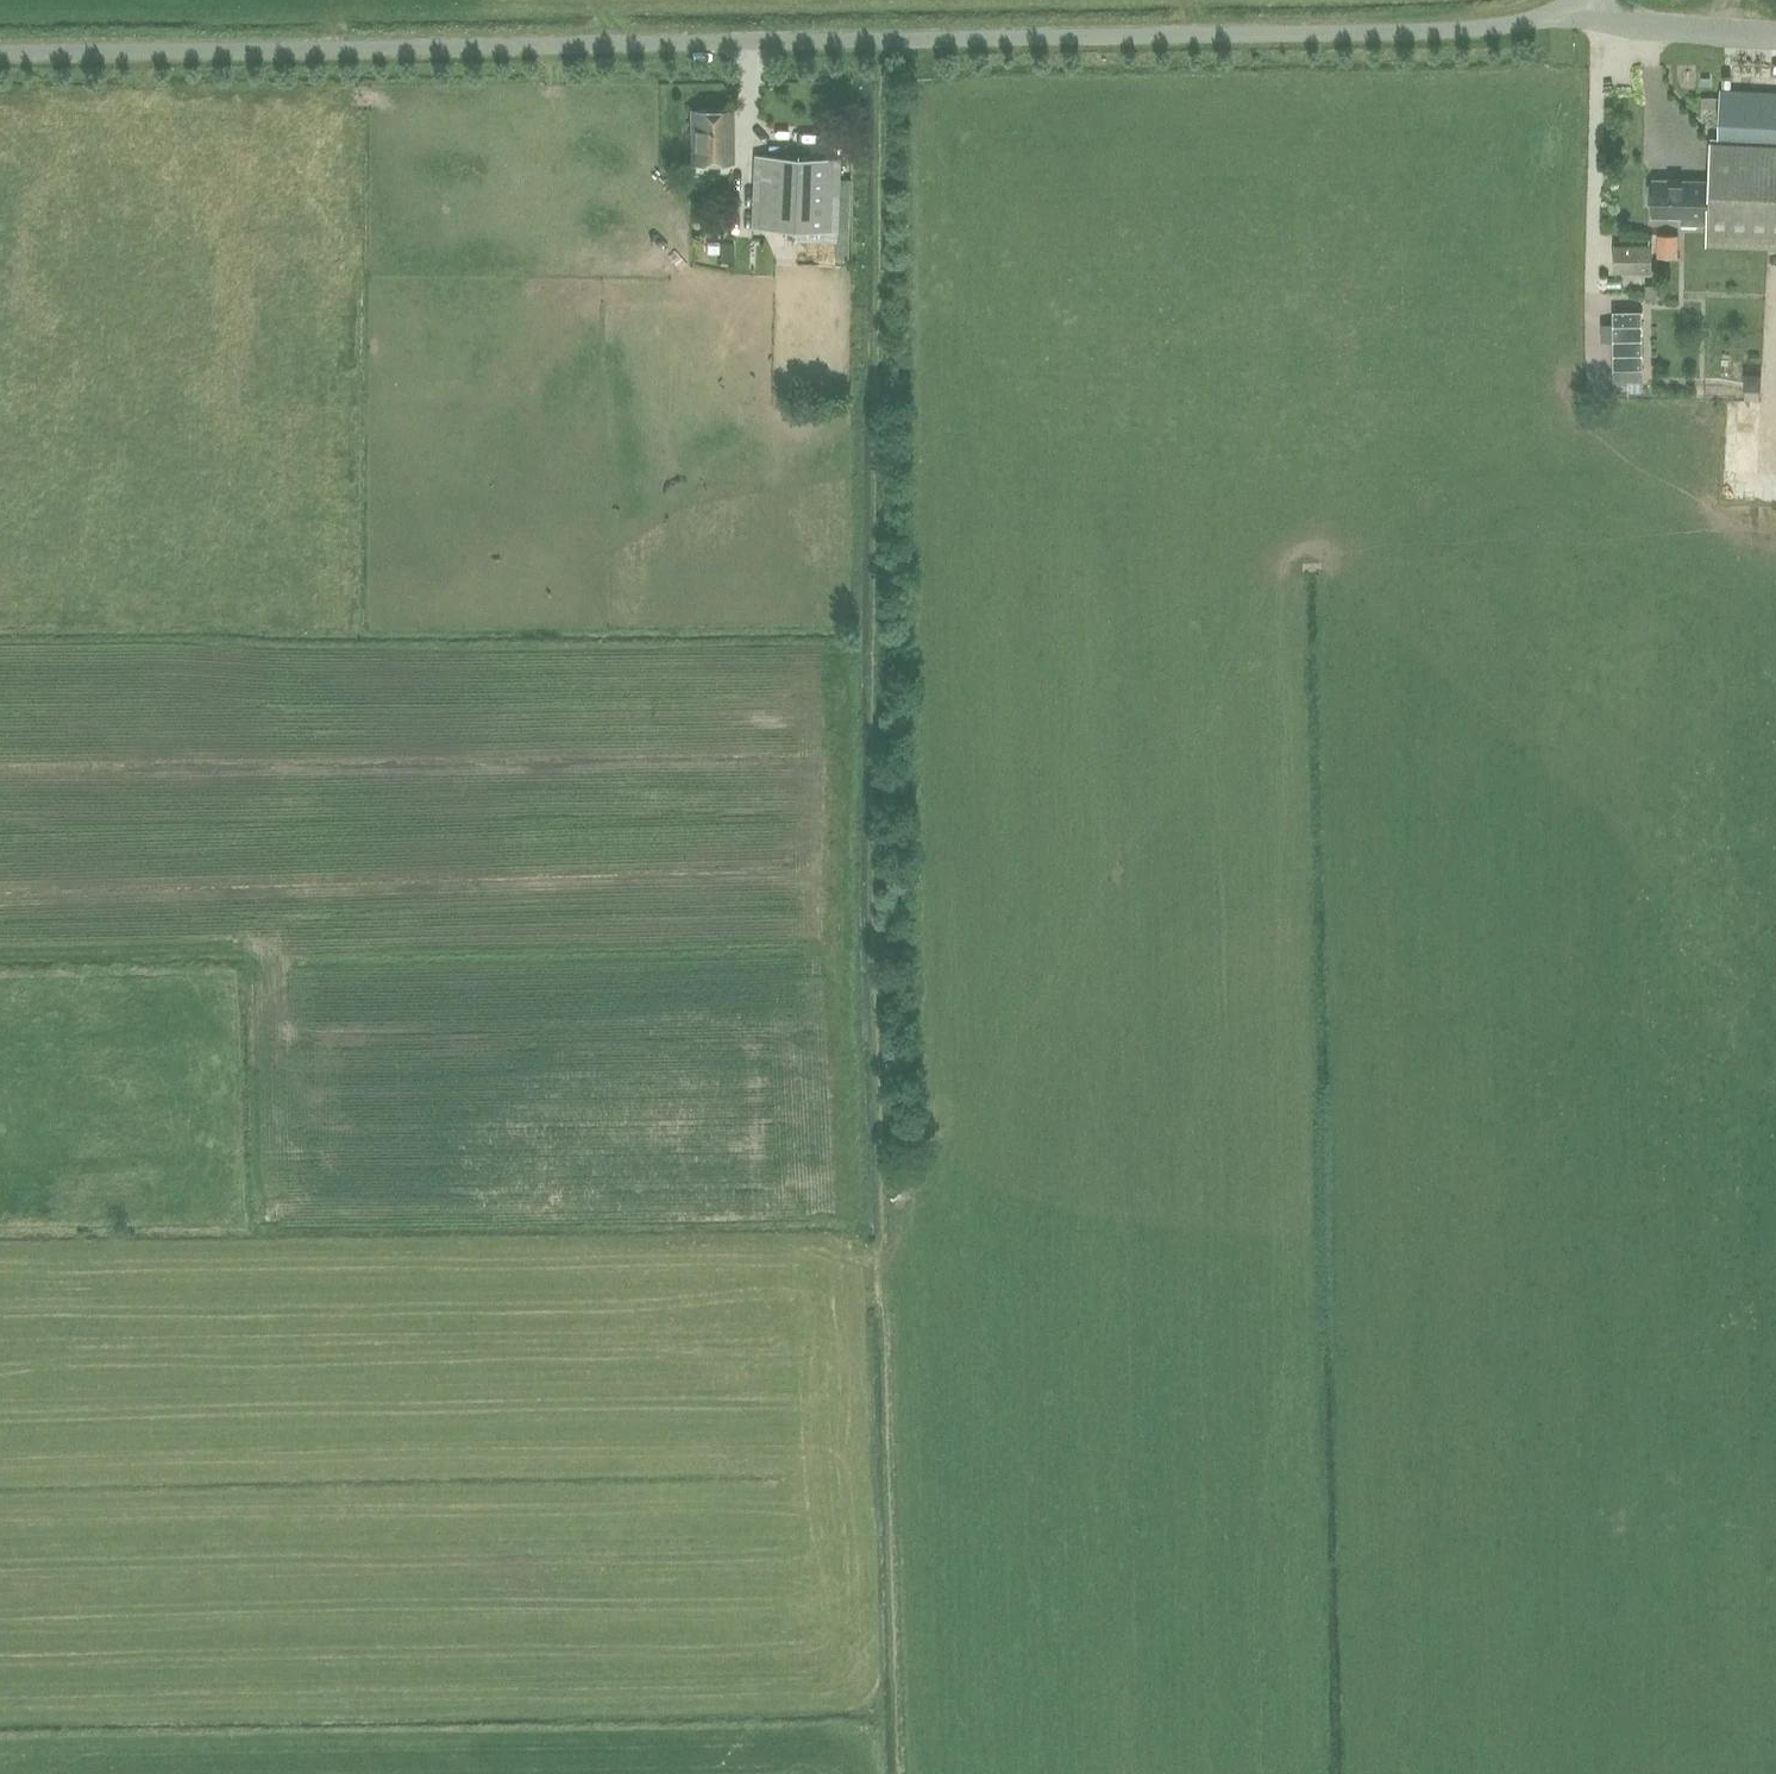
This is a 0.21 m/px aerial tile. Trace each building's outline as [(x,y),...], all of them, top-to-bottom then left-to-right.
[(1709,221),(1775,223),(1775,93),(1721,91),(1719,140),(1710,139),(1710,184),(1656,183),(1655,218),(1709,219),(1709,221)] [(732,160),(732,108),(692,109),(693,160),(732,160)] [(755,157),(752,230),(838,234),(840,160),(755,157)] [(1657,255),(1675,255),(1676,232),(1657,232),(1657,255)] [(722,261),(733,261),(733,242),(721,242),(722,261)] [(1613,272),(1652,271),(1652,243),(1613,243),(1613,272)] [(1641,311),(1611,311),(1611,369),(1641,369),(1641,311)]
